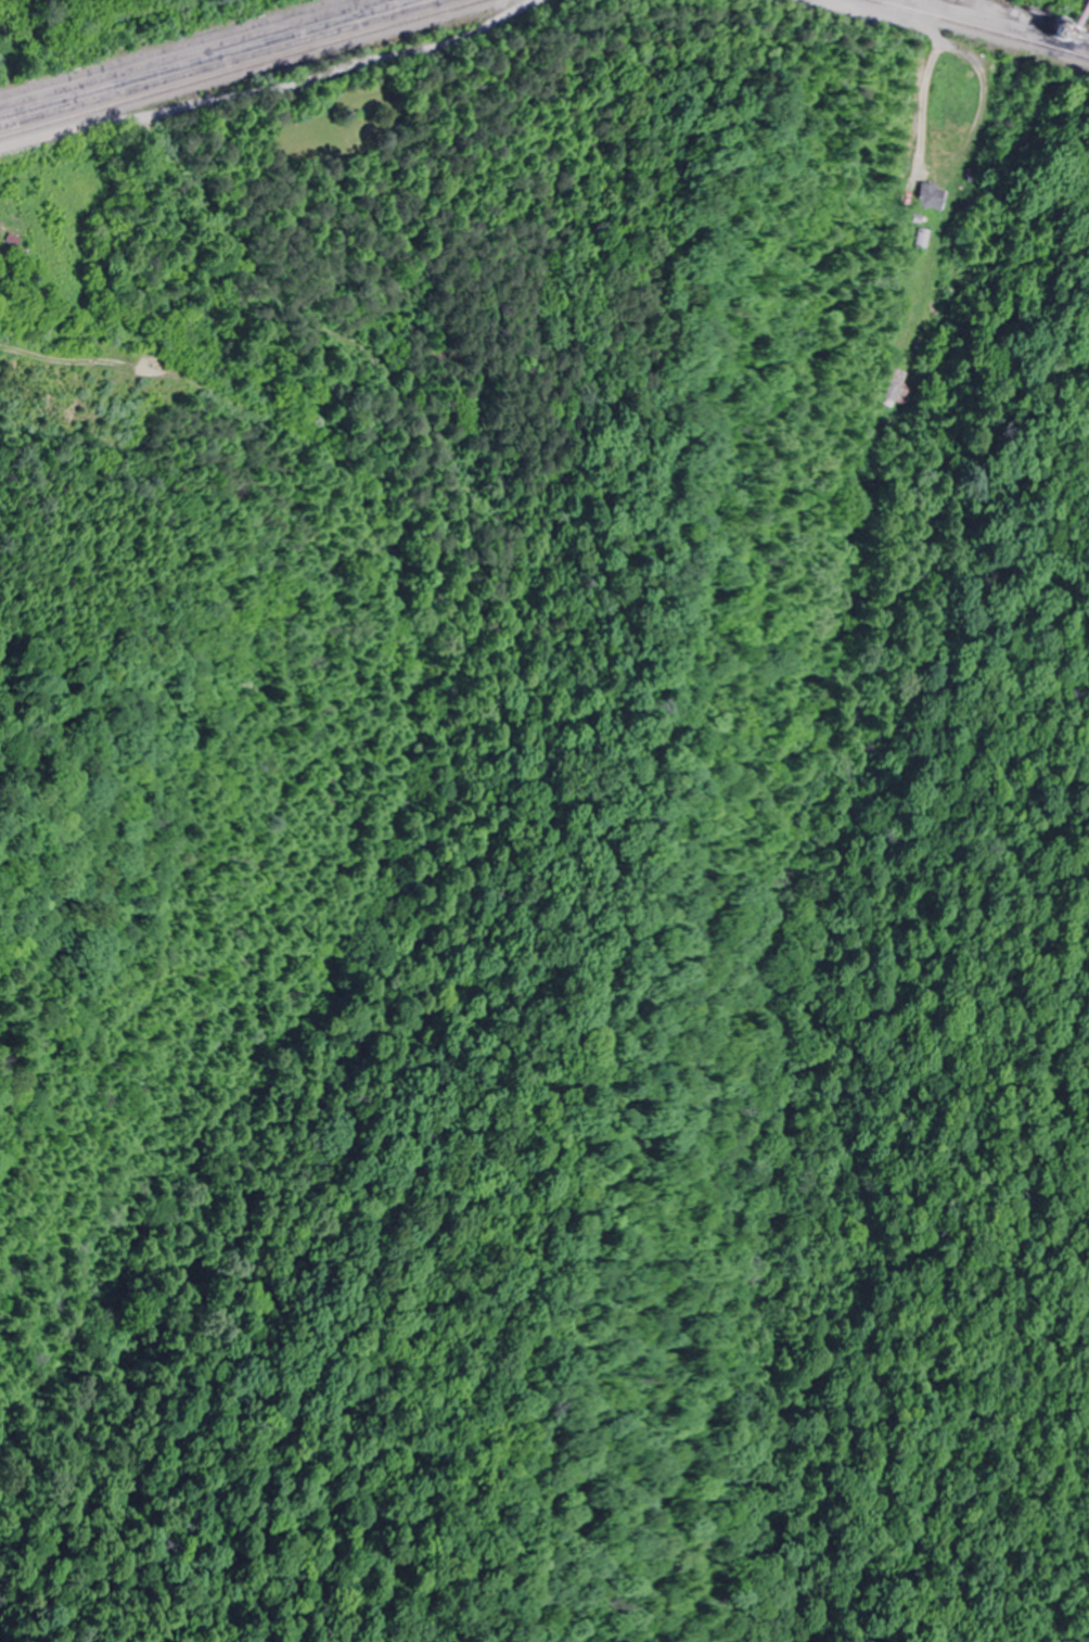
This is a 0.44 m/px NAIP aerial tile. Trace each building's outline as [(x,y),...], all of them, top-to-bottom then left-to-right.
[(915,202),(920,180),(934,182),(934,186),(943,188),(938,206),(915,202)] [(927,231),(917,229),(915,249),(924,250),(927,231)] [(906,384),(910,372),(892,367),(883,399),(912,408),(918,388),(906,384)]
